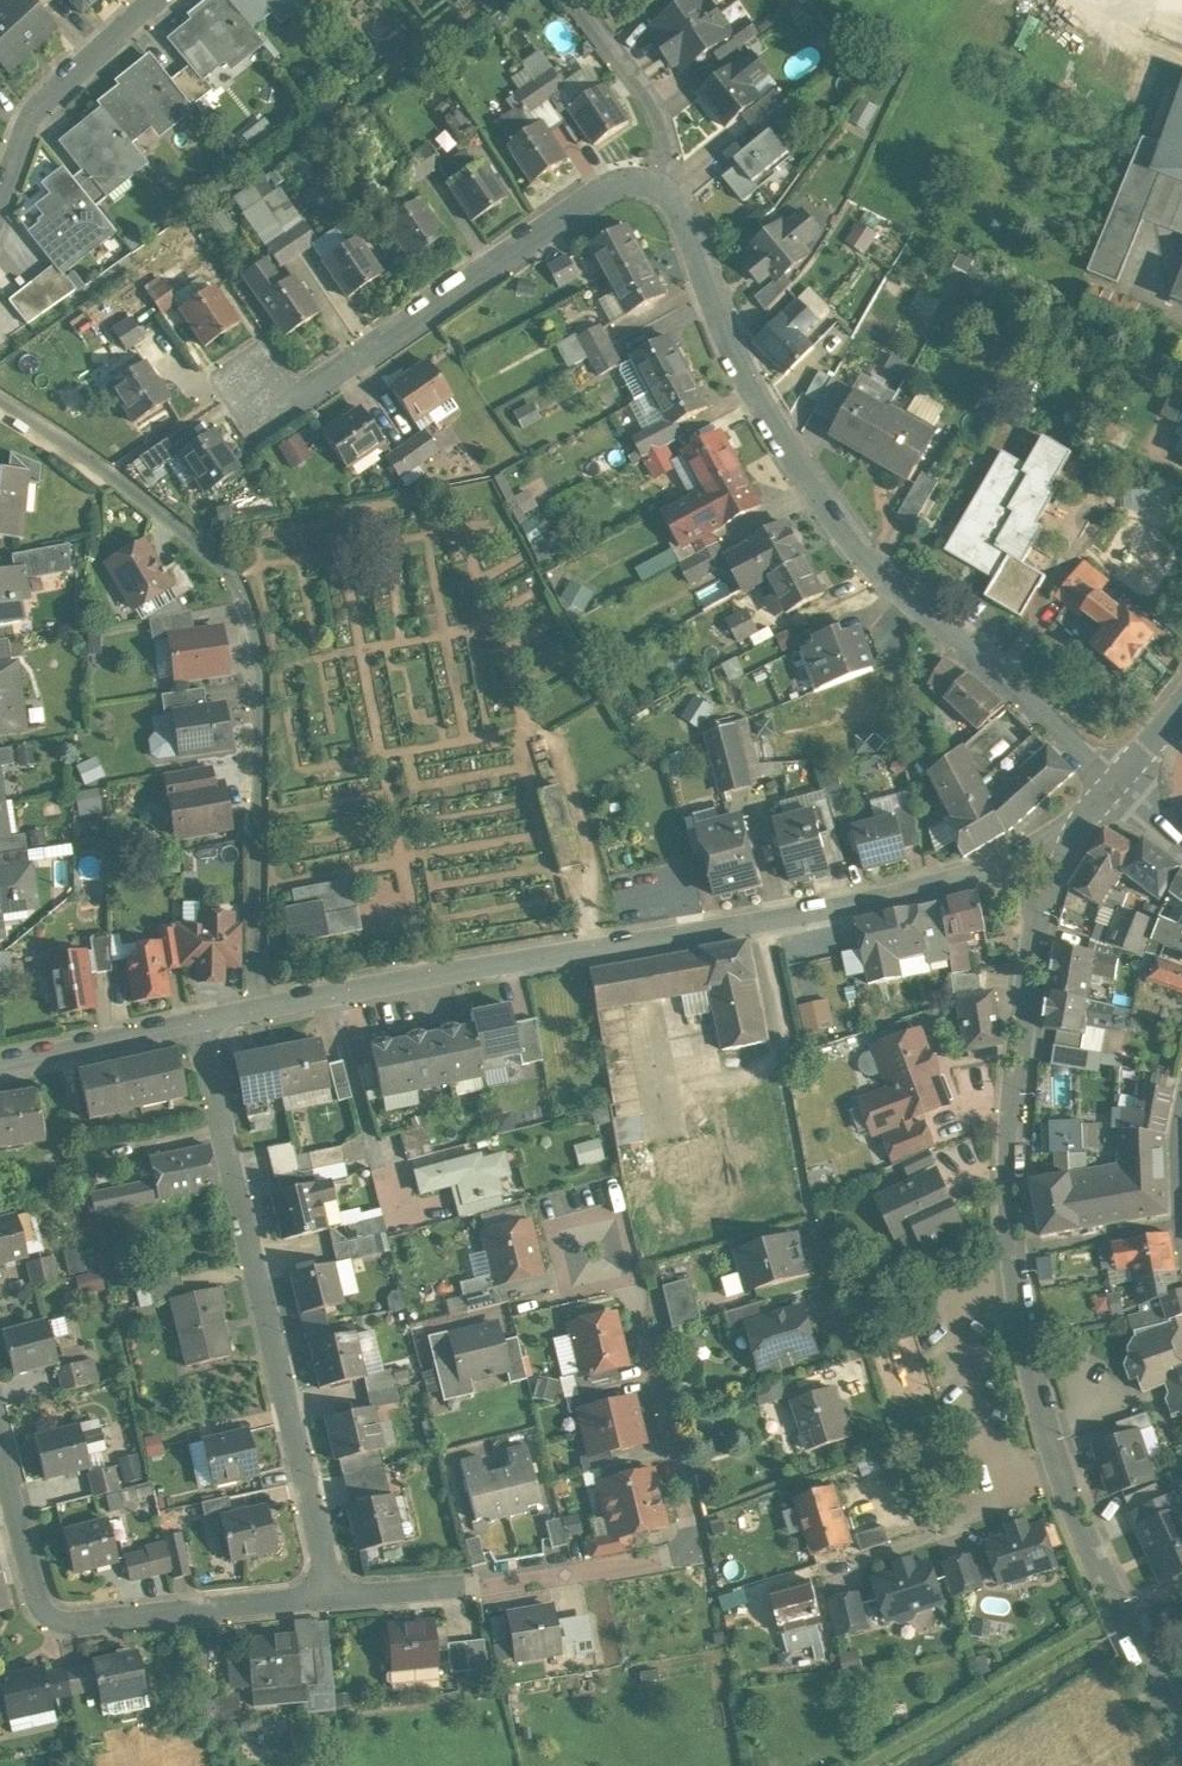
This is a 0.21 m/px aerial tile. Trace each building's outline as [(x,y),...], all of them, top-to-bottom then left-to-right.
[(0,4),(0,63),(8,71),(9,70),(7,68),(32,45),(34,47),(56,27),(40,10),(31,0),(4,0),(0,4)] [(40,10),(51,0),(31,0),(40,10)] [(82,13),(96,0),(70,0),(82,13)] [(199,8),(203,12),(170,39),(191,64),(203,80),(204,79),(210,74),(203,66),(230,45),(242,60),(262,44),(226,0),(209,0),(199,8)] [(262,44),(263,43),(246,22),(273,0),(226,0),(262,44)] [(292,12),(308,0),(282,0),(292,12)] [(654,26),(659,33),(656,39),(664,51),(718,14),(709,0),(692,0),(684,5),(654,26)] [(718,14),(664,51),(672,62),(679,62),(684,69),(714,48),(733,35),(730,31),(718,14)] [(733,35),(714,48),(723,60),(758,36),(747,20),(730,31),(733,35)] [(734,65),(699,94),(726,126),(761,98),(752,87),(769,73),(754,55),(737,69),(734,65)] [(526,68),(535,81),(553,68),(544,56),(526,68)] [(127,74),(130,78),(99,104),(131,144),(132,144),(137,139),(131,132),(158,111),(170,127),(191,110),(169,82),(149,57),(127,74)] [(203,80),(191,64),(180,73),(201,99),(212,89),(204,79),(203,80)] [(535,81),(548,100),(560,92),(570,85),(568,82),(562,74),(559,76),(553,68),(535,81)] [(201,99),(180,73),(169,82),(190,108),(201,99)] [(570,85),(560,92),(570,108),(590,94),(577,75),(568,82),(570,85)] [(525,107),(530,113),(531,112),(548,100),(535,81),(517,94),(525,107)] [(570,108),(570,109),(571,109),(595,144),(596,145),(629,122),(629,121),(628,122),(617,105),(604,85),(590,94),(570,108)] [(779,89),(753,111),(761,120),(787,99),(779,89)] [(1164,143),(1154,171),(1163,175),(1144,221),(1181,235),(1181,95),(1164,143)] [(787,99),(761,120),(770,131),(771,130),(772,131),(797,112),(787,99)] [(542,123),(549,133),(564,123),(548,100),(531,112),(539,124),(542,122),(543,123),(542,123)] [(131,144),(99,104),(98,104),(102,109),(61,142),(83,169),(106,198),(148,164),(132,144),(131,144)] [(525,107),(498,125),(511,143),(509,144),(510,145),(511,145),(535,180),(534,181),(535,182),(568,160),(567,158),(567,159),(549,133),(542,123),(543,123),(542,122),(539,124),(531,112),(530,113),(525,107)] [(770,131),(735,160),(739,164),(724,177),(744,201),(760,188),(755,181),(780,160),(763,139),(772,131),(771,130),(770,131)] [(1144,138),(1114,210),(1144,222),(1144,221),(1163,175),(1154,171),(1164,143),(1144,138)] [(429,144),(410,157),(423,176),(442,164),(429,144)] [(481,160),(474,165),(466,152),(441,170),(449,182),(447,183),(448,184),(449,184),(473,219),(472,219),(473,220),(506,198),(505,196),(505,197),(494,180),(481,160)] [(410,157),(392,169),(405,189),(423,176),(410,157)] [(94,207),(72,179),(72,178),(65,168),(44,184),(53,195),(38,206),(48,219),(31,232),(55,264),(63,274),(64,274),(116,232),(95,206),(94,207)] [(106,198),(83,169),(72,178),(72,179),(94,207),(95,206),(106,198)] [(264,173),(251,183),(260,195),(273,185),(264,173)] [(418,198),(385,221),(385,223),(386,222),(410,257),(410,258),(410,259),(444,236),(443,235),(432,219),(432,218),(418,198)] [(262,200),(244,213),(267,247),(285,234),(272,214),(262,200)] [(285,205),(272,214),(285,234),(298,225),(285,205)] [(770,231),(750,247),(756,255),(745,264),(760,282),(771,273),(777,279),(778,281),(786,274),(811,253),(805,246),(821,232),(803,210),(784,226),(787,229),(777,238),(770,231)] [(1114,210),(1090,269),(1089,269),(1088,271),(1118,283),(1144,222),(1114,210)] [(845,239),(863,250),(875,230),(858,219),(845,239)] [(298,225),(285,234),(299,254),(317,241),(304,222),(298,225)] [(627,224),(591,244),(602,264),(603,263),(611,278),(646,259),(627,224)] [(285,234),(267,247),(280,266),(299,254),(285,234)] [(356,237),(322,260),(323,261),(324,261),(348,296),(347,296),(348,297),(382,274),(381,273),(380,273),(369,257),(370,257),(356,237)] [(570,255),(549,266),(560,286),(580,275),(570,255)] [(646,259),(611,278),(619,293),(618,294),(629,315),(666,295),(646,259)] [(293,276),(279,285),(263,262),(243,275),(260,298),(259,299),(260,300),(261,300),(284,335),(285,336),(318,314),(318,312),(317,313),(307,297),(293,276)] [(63,274),(55,264),(42,274),(63,299),(76,290),(64,274),(63,274)] [(63,299),(42,274),(31,282),(51,307),(63,299)] [(777,279),(756,297),(767,311),(793,283),(786,274),(778,281),(777,279)] [(180,300),(167,281),(148,294),(161,313),(180,300)] [(51,307),(31,282),(20,291),(39,315),(51,307)] [(213,286),(179,309),(180,310),(181,310),(204,345),(205,347),(238,324),(237,323),(226,306),(213,286)] [(1162,315),(1104,291),(1103,293),(1096,290),(1091,292),(1084,308),(1084,309),(1094,314),(1092,320),(1102,324),(1149,344),(1162,315)] [(39,315),(20,291),(9,300),(27,324),(39,315)] [(782,315),(754,343),(786,374),(814,346),(802,334),(819,318),(799,299),(783,315),(782,315)] [(132,318),(113,330),(126,349),(145,337),(132,318)] [(1088,318),(1080,338),(1094,343),(1102,324),(1092,320),(1088,318)] [(611,344),(600,325),(580,336),(590,355),(611,344)] [(670,336),(633,356),(634,358),(622,365),(620,371),(636,401),(654,391),(689,372),(670,336)] [(611,344),(590,355),(601,375),(621,364),(611,344)] [(914,366),(893,355),(886,367),(907,378),(914,366)] [(451,396),(428,361),(406,376),(407,377),(390,388),(413,422),(414,421),(414,420),(427,412),(435,424),(458,409),(449,396),(450,396),(450,397),(451,396)] [(144,362),(110,383),(110,384),(111,384),(134,421),(134,422),(169,400),(155,378),(154,378),(144,362)] [(821,370),(806,395),(819,402),(833,377),(821,370)] [(689,372),(654,391),(662,405),(660,406),(670,423),(672,427),(676,424),(708,407),(689,372)] [(819,402),(813,411),(837,425),(854,396),(856,391),(833,377),(819,402)] [(1162,415),(1180,423),(1181,419),(1181,393),(1175,389),(1162,415)] [(919,395),(906,418),(889,408),(886,414),(863,454),(864,455),(865,455),(910,481),(917,469),(912,465),(944,409),(919,395)] [(886,414),(854,396),(837,425),(831,435),(863,454),(886,414)] [(361,408),(345,419),(344,419),(323,433),(346,468),(347,467),(347,466),(383,442),(384,441),(361,408)] [(670,423),(657,430),(655,426),(635,438),(645,457),(666,446),(683,437),(676,424),(672,427),(670,423)] [(184,427),(140,457),(152,473),(179,454),(195,443),(184,427)] [(291,467),(311,452),(294,430),(274,446),(291,467)] [(224,448),(213,431),(195,443),(179,454),(180,455),(205,491),(204,491),(205,492),(239,468),(225,447),(224,448)] [(425,431),(407,443),(420,463),(438,450),(425,431)] [(722,432),(685,452),(696,473),(698,472),(706,487),(741,468),(722,432)] [(1028,466),(1004,452),(946,550),(996,580),(986,597),(1022,618),(1046,577),(1023,563),(1044,528),(1038,524),(1058,490),(1053,487),(1072,453),(1044,437),(1028,466)] [(407,443),(386,458),(399,477),(420,463),(407,443)] [(666,446),(645,457),(656,477),(676,466),(666,446)] [(41,464),(11,451),(9,472),(27,474),(26,483),(39,484),(41,464)] [(741,468),(706,487),(714,502),(712,503),(724,523),(723,524),(723,525),(762,504),(742,467),(741,468)] [(0,471),(0,534),(21,536),(26,483),(27,474),(9,472),(0,471)] [(923,472),(897,516),(913,526),(939,481),(923,472)] [(1150,486),(1126,488),(1127,508),(1152,507),(1150,486)] [(706,487),(671,506),(687,534),(707,523),(711,530),(712,530),(723,524),(724,523),(712,503),(714,502),(706,487)] [(528,489),(513,495),(520,510),(534,504),(528,489)] [(786,522),(749,542),(750,543),(726,556),(729,563),(720,568),(725,576),(735,596),(770,577),(805,558),(786,522)] [(241,523),(223,526),(225,538),(244,535),(241,523)] [(687,534),(670,543),(681,563),(718,542),(712,530),(711,530),(707,523),(687,534)] [(550,528),(529,540),(539,560),(561,548),(550,528)] [(144,542),(107,564),(133,608),(169,587),(170,586),(161,571),(144,542)] [(718,542),(681,563),(692,583),(720,568),(729,563),(726,556),(718,542)] [(69,544),(47,548),(51,573),(69,570),(69,544)] [(634,565),(641,579),(677,561),(670,547),(634,565)] [(47,548),(12,554),(15,568),(21,567),(23,578),(51,573),(47,548)] [(805,558),(770,577),(778,592),(776,592),(788,613),(824,593),(805,558)] [(194,588),(178,561),(161,571),(170,586),(169,587),(176,599),(194,588)] [(1084,562),(1057,596),(1082,616),(1086,612),(1084,611),(1099,592),(1100,593),(1109,582),(1084,562)] [(0,571),(0,624),(21,620),(17,600),(26,598),(23,578),(21,567),(15,568),(0,571)] [(725,576),(695,592),(705,612),(735,596),(725,576)] [(1100,593),(1099,592),(1084,611),(1086,612),(1106,629),(1091,647),(1124,674),(1154,636),(1100,593)] [(748,610),(727,621),(738,640),(759,629),(748,610)] [(191,611),(149,619),(153,641),(170,638),(170,637),(194,633),(191,611)] [(781,647),(799,641),(795,628),(777,634),(781,647)] [(194,633),(170,637),(170,638),(175,675),(176,678),(227,671),(221,629),(194,633)] [(839,629),(817,637),(820,644),(800,651),(815,691),(874,669),(859,629),(841,636),(839,629)] [(0,639),(0,665),(11,663),(7,638),(0,639)] [(170,638),(153,641),(158,678),(175,675),(170,638)] [(718,664),(725,679),(743,671),(736,656),(718,664)] [(968,673),(944,658),(928,685),(932,687),(930,689),(933,691),(934,689),(946,696),(968,673)] [(25,729),(16,663),(11,663),(0,665),(0,732),(25,729)] [(986,687),(968,673),(946,696),(945,698),(979,730),(1006,706),(986,687)] [(204,689),(161,695),(164,715),(174,713),(174,712),(207,707),(204,689)] [(690,696),(685,716),(697,719),(702,699),(690,696)] [(207,707),(174,712),(174,713),(177,732),(154,735),(150,740),(152,754),(157,758),(229,747),(223,705),(207,707)] [(997,717),(964,747),(983,782),(993,773),(992,772),(1023,744),(997,717)] [(734,723),(707,732),(722,791),(750,784),(734,723)] [(1023,744),(992,772),(993,773),(983,782),(992,798),(990,800),(1007,832),(1007,833),(1074,773),(1049,747),(1035,734),(1023,744)] [(0,749),(0,766),(14,764),(11,747),(0,749)] [(933,771),(931,773),(954,818),(946,822),(956,841),(964,857),(1007,832),(990,800),(992,798),(983,782),(964,747),(933,771)] [(923,760),(909,771),(912,787),(931,773),(933,771),(923,760)] [(208,766),(166,774),(170,794),(212,787),(208,766)] [(212,787),(170,794),(177,836),(229,826),(222,785),(212,787)] [(571,833),(556,785),(536,792),(559,872),(580,866),(571,833)] [(74,791),(78,812),(99,808),(95,787),(74,791)] [(828,800),(812,804),(814,812),(815,812),(822,837),(837,833),(828,800)] [(814,812),(775,823),(791,881),(831,871),(822,837),(815,812),(814,812)] [(916,813),(898,817),(906,846),(921,843),(916,813)] [(898,817),(854,828),(865,870),(909,859),(906,846),(898,817)] [(744,818),(721,824),(721,822),(698,828),(716,896),(738,889),(739,892),(762,885),(744,818)] [(956,841),(946,822),(928,832),(937,850),(956,841)] [(1106,829),(1070,885),(1103,906),(1119,912),(1120,911),(1128,892),(1115,887),(1125,872),(1139,850),(1138,849),(1106,829)] [(5,837),(5,838),(0,839),(0,853),(27,849),(25,834),(5,837)] [(583,859),(596,855),(591,835),(578,838),(583,859)] [(1181,868),(1144,839),(1138,849),(1139,850),(1125,872),(1161,900),(1181,868)] [(0,853),(0,870),(29,865),(27,849),(0,853)] [(36,906),(29,865),(0,870),(0,911),(36,906)] [(1171,894),(1181,902),(1181,874),(1171,894)] [(352,879),(292,890),(295,906),(282,909),(289,944),(361,930),(352,879)] [(979,891),(941,901),(951,959),(954,973),(971,971),(967,942),(959,943),(958,935),(986,930),(979,891)] [(1163,905),(1128,892),(1120,911),(1155,925),(1163,905)] [(918,906),(875,915),(886,963),(900,960),(904,976),(931,971),(929,964),(951,959),(941,901),(918,906)] [(1155,925),(1120,911),(1119,912),(1107,944),(1114,947),(1143,958),(1155,925)] [(233,915),(207,914),(207,926),(174,926),(181,965),(199,965),(199,982),(222,982),(223,966),(223,926),(233,926),(233,915)] [(886,963),(875,915),(856,919),(870,983),(904,976),(900,960),(886,963)] [(1161,917),(1154,937),(1181,948),(1181,926),(1161,917)] [(174,925),(158,928),(160,942),(161,941),(166,970),(181,967),(181,965),(174,926),(174,925)] [(233,926),(223,926),(223,966),(239,966),(239,926),(233,926)] [(111,936),(111,962),(126,959),(139,957),(137,946),(136,942),(121,945),(119,934),(111,936)] [(111,936),(111,935),(90,938),(96,973),(111,970),(111,962),(111,936)] [(1107,944),(1092,938),(1089,950),(1096,952),(1096,953),(1112,957),(1114,947),(1107,944)] [(160,942),(137,946),(139,957),(126,959),(133,1002),(170,995),(166,970),(161,941),(160,942)] [(749,942),(703,950),(703,951),(711,987),(755,979),(756,979),(749,942)] [(1089,950),(1056,942),(1049,990),(1088,999),(1091,981),(1102,983),(1103,976),(1116,979),(1119,958),(1112,957),(1096,953),(1096,952),(1089,950)] [(0,954),(0,980),(10,979),(10,973),(36,971),(40,970),(37,947),(8,951),(9,953),(0,954)] [(86,951),(48,957),(50,969),(55,995),(58,1014),(95,1008),(86,951)] [(703,951),(655,959),(662,999),(683,995),(711,990),(711,987),(703,951)] [(1146,953),(1143,967),(1155,971),(1151,981),(1181,992),(1181,967),(1146,953)] [(655,959),(589,970),(596,1010),(624,1005),(662,999),(655,959)] [(1155,971),(1143,967),(1140,977),(1151,981),(1155,971)] [(50,969),(40,970),(36,971),(41,997),(55,995),(50,969)] [(980,973),(955,976),(956,989),(982,986),(980,973)] [(755,979),(711,987),(711,990),(683,995),(688,1016),(710,1012),(711,1016),(716,1015),(723,1050),(770,1042),(755,979)] [(993,992),(974,995),(973,990),(958,993),(968,1049),(1002,1042),(993,992)] [(1088,999),(1049,990),(1043,1028),(1058,1030),(1086,1035),(1083,1049),(1103,1052),(1108,1029),(1109,1029),(1115,1005),(1088,999)] [(803,1029),(833,1024),(829,997),(799,1001),(803,1029)] [(509,1005),(471,1013),(474,1028),(483,1071),(506,1066),(504,1058),(519,1055),(513,1023),(509,1005)] [(624,1005),(598,1010),(617,1118),(614,1119),(619,1145),(645,1141),(640,1114),(643,1113),(624,1005)] [(1131,1009),(1115,1005),(1109,1029),(1121,1033),(1122,1028),(1127,1030),(1130,1015),(1131,1009)] [(536,1018),(513,1023),(519,1055),(521,1065),(543,1061),(536,1018)] [(458,1028),(452,1026),(444,1027),(439,1031),(440,1034),(450,1082),(483,1076),(483,1071),(474,1028),(459,1031),(458,1028)] [(919,1029),(875,1046),(876,1050),(865,1054),(862,1057),(861,1061),(860,1065),(861,1069),(864,1072),(868,1074),(872,1076),(885,1071),(892,1089),(861,1101),(873,1134),(900,1123),(903,1130),(912,1126),(910,1120),(949,1105),(936,1070),(940,1069),(934,1054),(930,1056),(919,1029)] [(1086,1035),(1058,1030),(1056,1044),(1083,1049),(1086,1035)] [(424,1034),(418,1032),(410,1034),(405,1038),(406,1041),(416,1089),(450,1082),(440,1034),(425,1037),(424,1034)] [(406,1041),(391,1044),(390,1042),(384,1039),(375,1041),(371,1045),(374,1061),(379,1088),(381,1096),(416,1089),(406,1041)] [(320,1041),(273,1050),(282,1097),(284,1097),(283,1090),(304,1086),(306,1093),(329,1088),(320,1041)] [(176,1050),(78,1072),(88,1119),(186,1097),(176,1050)] [(342,1060),(328,1064),(338,1101),(352,1098),(342,1060)] [(374,1061),(358,1065),(365,1092),(379,1088),(374,1061)] [(1084,1150),(1069,1151),(1070,1173),(1099,1168),(1095,1070),(1095,1068),(1093,1067),(1080,1068),(1083,1122),(1084,1150)] [(1174,1090),(1143,1084),(1138,1112),(1123,1109),(1122,1128),(1165,1134),(1174,1090)] [(0,1098),(0,1147),(44,1141),(36,1092),(0,1098)] [(603,1107),(592,1110),(597,1125),(607,1122),(603,1107)] [(1123,1109),(1115,1109),(1114,1127),(1121,1128),(1122,1128),(1123,1109)] [(903,1130),(885,1137),(896,1165),(903,1162),(930,1150),(935,1148),(925,1122),(903,1130)] [(1083,1122),(1068,1123),(1069,1151),(1084,1150),(1083,1122)] [(425,1125),(400,1133),(404,1146),(429,1139),(425,1125)] [(1122,1128),(1121,1128),(1119,1165),(1130,1220),(1169,1213),(1165,1134),(1122,1128)] [(597,1136),(572,1143),(578,1163),(603,1156),(597,1136)] [(429,1139),(404,1146),(408,1160),(433,1153),(429,1139)] [(290,1142),(266,1148),(272,1174),(296,1169),(290,1142)] [(209,1145),(149,1158),(154,1181),(159,1200),(219,1187),(209,1145)] [(341,1146),(308,1153),(312,1169),(344,1163),(341,1146)] [(930,1150),(903,1162),(909,1176),(936,1163),(930,1150)] [(479,1156),(416,1172),(421,1192),(458,1182),(464,1201),(485,1195),(486,1197),(500,1193),(496,1177),(508,1174),(503,1155),(481,1161),(479,1156)] [(280,1192),(272,1194),(283,1239),(326,1229),(325,1228),(328,1227),(340,1224),(339,1218),(338,1218),(337,1214),(334,1200),(335,1200),(330,1180),(347,1176),(344,1163),(312,1169),(316,1184),(315,1184),(280,1192)] [(1099,1168),(1070,1173),(1081,1229),(1130,1220),(1119,1165),(1099,1168)] [(312,1169),(277,1177),(280,1192),(315,1184),(316,1184),(312,1169)] [(932,1172),(877,1198),(896,1239),(916,1230),(925,1250),(966,1230),(947,1189),(941,1191),(932,1172)] [(1070,1173),(1030,1181),(1042,1236),(1081,1229),(1070,1173)] [(154,1181),(90,1195),(95,1213),(159,1200),(154,1181)] [(486,1197),(489,1210),(504,1206),(500,1193),(486,1197)] [(464,1201),(458,1203),(462,1217),(489,1210),(486,1197),(485,1195),(464,1201)] [(480,1215),(484,1233),(528,1223),(524,1204),(480,1215)] [(340,1224),(361,1220),(359,1209),(337,1214),(338,1218),(339,1218),(340,1224)] [(0,1220),(0,1262),(6,1261),(6,1260),(25,1255),(26,1256),(27,1255),(17,1216),(0,1220)] [(382,1216),(361,1220),(366,1237),(387,1233),(382,1216)] [(361,1220),(340,1224),(328,1227),(332,1244),(358,1239),(366,1237),(361,1220)] [(528,1223),(484,1233),(489,1251),(494,1274),(496,1283),(503,1281),(540,1272),(528,1223)] [(366,1237),(358,1239),(363,1258),(390,1252),(387,1233),(366,1237)] [(1170,1233),(1113,1243),(1118,1270),(1133,1268),(1135,1280),(1177,1270),(1170,1233)] [(797,1234),(735,1252),(747,1291),(809,1273),(797,1234)] [(358,1239),(332,1244),(337,1263),(337,1264),(348,1261),(363,1258),(358,1239)] [(469,1256),(474,1279),(494,1274),(489,1251),(469,1256)] [(51,1257),(27,1263),(33,1286),(57,1280),(51,1257)] [(332,1264),(291,1273),(301,1314),(342,1304),(340,1297),(356,1293),(348,1261),(337,1264),(337,1263),(332,1264)] [(17,1280),(14,1269),(0,1272),(0,1284),(17,1280)] [(76,1271),(77,1293),(102,1292),(101,1270),(76,1271)] [(1177,1270),(1135,1280),(1140,1305),(1162,1298),(1181,1292),(1177,1270)] [(508,1302),(503,1281),(496,1283),(494,1274),(474,1279),(459,1282),(467,1312),(508,1302)] [(181,1276),(148,1282),(153,1304),(170,1300),(181,1298),(180,1297),(185,1295),(181,1276)] [(690,1278),(662,1286),(672,1328),(699,1320),(690,1278)] [(185,1295),(180,1297),(181,1298),(170,1300),(186,1367),(231,1356),(220,1309),(225,1308),(220,1287),(185,1295)] [(1162,1298),(1165,1308),(1130,1317),(1133,1331),(1135,1331),(1170,1321),(1170,1320),(1181,1317),(1181,1292),(1162,1298)] [(13,1323),(10,1297),(0,1298),(0,1325),(13,1323)] [(1133,1298),(1122,1300),(1123,1310),(1135,1307),(1133,1298)] [(765,1301),(724,1313),(730,1334),(747,1329),(746,1325),(770,1318),(765,1301)] [(301,1314),(308,1343),(349,1333),(342,1304),(301,1314)] [(770,1318),(746,1325),(747,1329),(759,1368),(776,1363),(782,1366),(793,1363),(797,1357),(816,1351),(803,1308),(770,1318)] [(614,1315),(570,1325),(581,1373),(582,1374),(615,1366),(626,1363),(614,1315)] [(425,1330),(441,1329),(440,1317),(412,1318),(413,1349),(427,1349),(425,1330)] [(1170,1320),(1170,1321),(1135,1331),(1137,1337),(1135,1338),(1129,1349),(1131,1354),(1126,1365),(1131,1380),(1139,1378),(1144,1392),(1168,1384),(1171,1392),(1170,1393),(1167,1399),(1174,1418),(1181,1415),(1181,1317),(1170,1320)] [(47,1322),(2,1334),(13,1373),(37,1367),(37,1366),(56,1361),(56,1362),(58,1361),(47,1322)] [(496,1325),(450,1336),(449,1331),(428,1336),(444,1401),(474,1394),(470,1378),(488,1373),(488,1376),(492,1375),(491,1373),(506,1369),(508,1369),(501,1341),(496,1325)] [(349,1333),(308,1343),(319,1388),(364,1378),(366,1377),(365,1375),(355,1332),(349,1333)] [(517,1337),(501,1341),(508,1369),(506,1369),(509,1383),(527,1379),(517,1337)] [(58,1368),(64,1391),(100,1381),(94,1358),(58,1368)] [(582,1374),(581,1373),(573,1375),(578,1395),(593,1392),(620,1386),(615,1366),(582,1374)] [(391,1369),(365,1375),(366,1377),(364,1378),(367,1393),(395,1388),(391,1369)] [(578,1395),(573,1375),(560,1378),(565,1399),(578,1395)] [(788,1380),(754,1391),(759,1406),(793,1395),(788,1380)] [(395,1388),(367,1393),(370,1407),(372,1407),(372,1408),(399,1403),(395,1388)] [(835,1388),(794,1401),(810,1451),(851,1438),(835,1388)] [(578,1395),(565,1399),(569,1414),(578,1411),(578,1410),(597,1406),(593,1392),(578,1395)] [(597,1406),(578,1410),(578,1411),(584,1433),(639,1420),(634,1397),(597,1406)] [(370,1407),(326,1418),(336,1461),(339,1460),(380,1450),(382,1450),(372,1408),(372,1407),(370,1407)] [(639,1420),(584,1433),(589,1455),(589,1456),(608,1452),(645,1443),(639,1420)] [(79,1427),(34,1438),(44,1478),(68,1472),(68,1471),(87,1466),(89,1473),(105,1469),(101,1450),(104,1449),(97,1421),(79,1426),(79,1427)] [(249,1431),(202,1442),(212,1485),(259,1474),(249,1431)] [(1137,1431),(1096,1444),(1113,1494),(1154,1480),(1137,1431)] [(526,1445),(507,1449),(512,1468),(498,1471),(509,1517),(528,1513),(527,1508),(540,1504),(526,1445)] [(380,1450),(339,1460),(342,1474),(383,1466),(380,1450)] [(143,1476),(138,1451),(116,1456),(121,1480),(143,1476)] [(608,1452),(589,1456),(589,1455),(580,1458),(583,1473),(599,1469),(611,1466),(608,1452)] [(498,1471),(484,1474),(479,1456),(461,1460),(475,1520),(489,1517),(491,1522),(509,1517),(498,1471)] [(611,1466),(599,1469),(602,1483),(630,1477),(626,1463),(611,1466)] [(383,1466),(342,1474),(350,1505),(390,1495),(383,1466)] [(105,1469),(89,1473),(95,1496),(119,1490),(113,1467),(105,1469)] [(602,1483),(599,1484),(602,1497),(599,1501),(602,1512),(606,1515),(612,1536),(612,1538),(630,1534),(665,1525),(652,1472),(630,1477),(602,1483)] [(121,1498),(151,1495),(149,1477),(119,1480),(121,1498)] [(1158,1483),(1125,1497),(1133,1514),(1161,1501),(1165,1499),(1158,1483)] [(835,1486),(795,1499),(813,1556),(854,1543),(835,1486)] [(1161,1501),(1168,1514),(1138,1528),(1149,1552),(1155,1549),(1169,1579),(1181,1573),(1181,1501),(1178,1493),(1165,1499),(1161,1501)] [(350,1505),(348,1506),(359,1552),(402,1542),(390,1495),(350,1505)] [(227,1497),(201,1503),(206,1521),(220,1518),(232,1515),(227,1497)] [(78,1500),(57,1501),(58,1524),(79,1523),(78,1500)] [(1133,1514),(1132,1514),(1138,1528),(1168,1514),(1161,1501),(1133,1514)] [(232,1515),(220,1518),(230,1560),(277,1549),(267,1507),(232,1515)] [(566,1545),(559,1519),(546,1522),(552,1549),(566,1545)] [(108,1521),(63,1533),(73,1572),(97,1566),(97,1565),(116,1560),(116,1561),(118,1561),(108,1521)] [(1028,1530),(1026,1522),(1010,1527),(1013,1535),(989,1543),(1002,1583),(1008,1581),(1014,1584),(1025,1581),(1028,1575),(1056,1565),(1043,1525),(1028,1530)] [(885,1526),(858,1535),(863,1551),(890,1542),(885,1526)] [(181,1533),(165,1537),(172,1570),(174,1579),(191,1575),(181,1533)] [(630,1534),(612,1538),(612,1536),(588,1542),(591,1557),(634,1550),(630,1534)] [(479,1537),(465,1540),(472,1567),(485,1564),(479,1537)] [(166,1543),(146,1548),(147,1552),(124,1557),(130,1581),(172,1570),(166,1543)] [(972,1555),(945,1563),(956,1595),(983,1586),(972,1555)] [(899,1572),(876,1580),(889,1620),(895,1619),(901,1622),(912,1618),(915,1612),(943,1603),(930,1562),(915,1567),(913,1559),(897,1564),(899,1572)] [(8,1610),(2,1586),(0,1580),(0,1612),(8,1610)] [(811,1580),(772,1590),(783,1633),(822,1623),(811,1580)] [(748,1589),(720,1598),(723,1609),(751,1601),(748,1589)] [(860,1594),(832,1601),(840,1634),(867,1627),(860,1594)] [(553,1608),(506,1616),(514,1659),(542,1654),(542,1651),(560,1648),(560,1646),(557,1628),(553,1608)] [(295,1636),(296,1651),(330,1647),(327,1616),(293,1619),(295,1636)] [(433,1622),(387,1626),(391,1670),(389,1670),(385,1676),(385,1681),(390,1686),(394,1685),(439,1680),(433,1622)] [(557,1628),(560,1646),(573,1643),(575,1656),(595,1653),(590,1622),(557,1628)] [(295,1636),(247,1641),(254,1706),(302,1701),(303,1713),(335,1708),(333,1685),(299,1688),(298,1680),(299,1679),(296,1651),(295,1636)] [(483,1640),(447,1644),(450,1673),(486,1669),(483,1640)] [(207,1642),(193,1643),(196,1672),(210,1670),(207,1642)] [(573,1643),(560,1646),(560,1648),(562,1658),(575,1656),(573,1643)] [(299,1688),(333,1685),(330,1647),(296,1651),(299,1679),(298,1680),(299,1688)] [(136,1654),(117,1658),(92,1662),(93,1665),(98,1688),(101,1702),(106,1701),(109,1714),(114,1716),(142,1710),(146,1706),(144,1694),(146,1693),(138,1654),(136,1654)] [(93,1665),(67,1670),(71,1694),(98,1688),(93,1665)] [(19,1674),(19,1675),(0,1679),(0,1685),(8,1719),(53,1708),(50,1698),(45,1674),(43,1668),(19,1674)] [(67,1670),(45,1674),(50,1698),(71,1694),(67,1670)]
